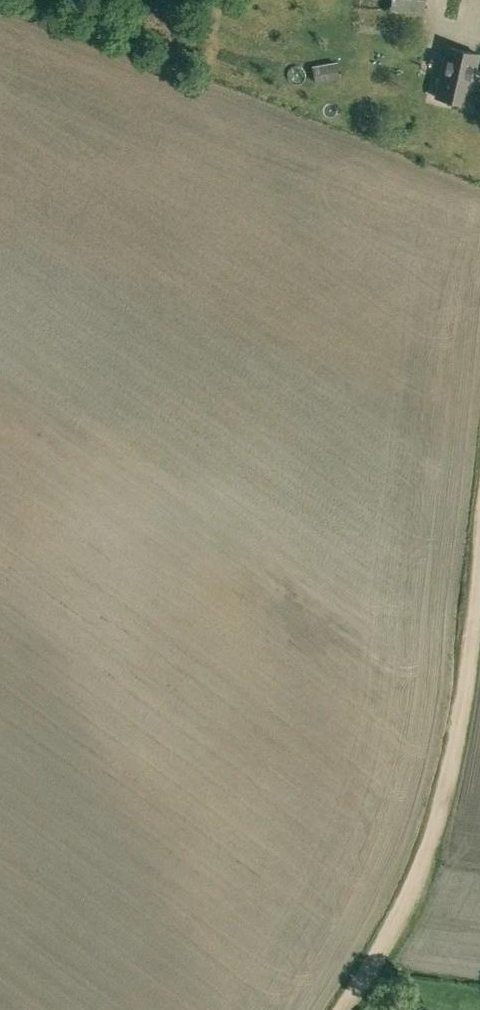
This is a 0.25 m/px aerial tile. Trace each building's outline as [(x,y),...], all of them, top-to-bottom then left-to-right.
[(423,20),(425,0),(392,0),(391,9),(409,11),(408,19),(423,20)] [(435,96),(468,103),(479,53),(446,45),(435,96)] [(313,66),(315,82),(340,78),(337,62),(313,66)]
